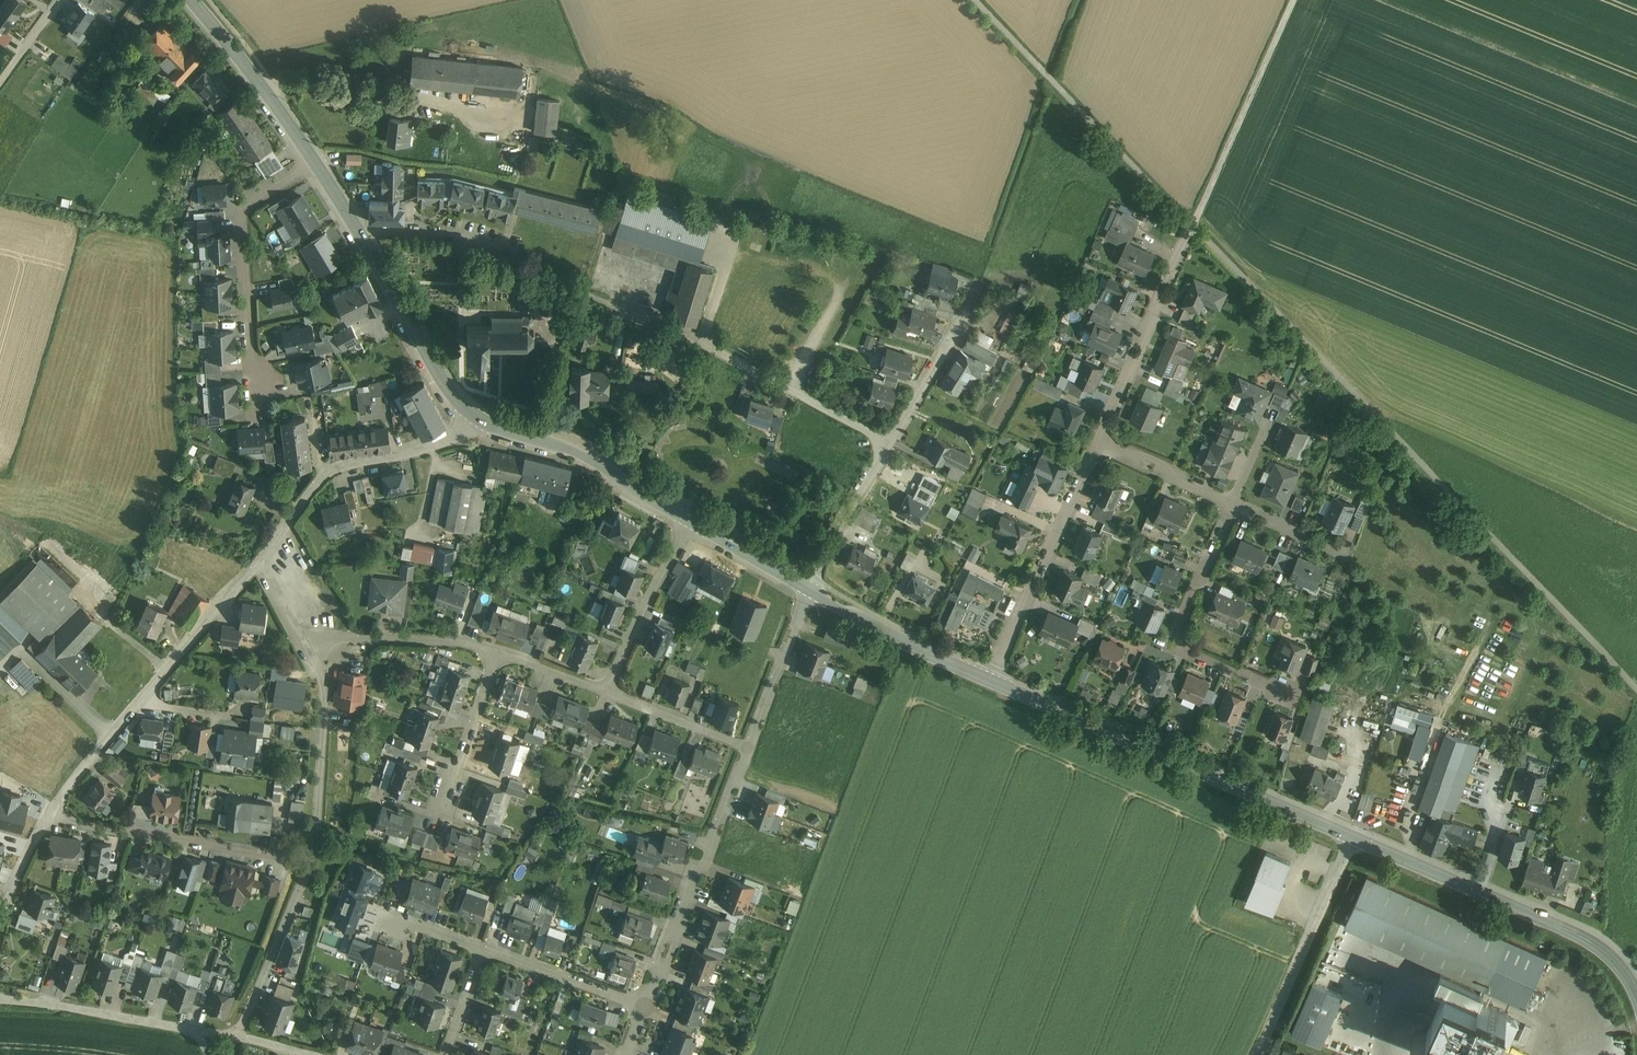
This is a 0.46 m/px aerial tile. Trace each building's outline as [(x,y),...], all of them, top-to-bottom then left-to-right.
[(0,6),(0,27),(4,29),(6,31),(27,2),(24,0),(5,0),(0,6)] [(120,9),(126,0),(108,0),(120,9)] [(79,3),(66,22),(73,27),(69,33),(80,40),(85,34),(81,31),(94,13),(79,3)] [(191,51),(162,24),(144,43),(155,53),(151,57),(155,61),(157,60),(179,81),(202,57),(194,49),(191,51)] [(4,29),(0,34),(0,42),(6,46),(13,36),(6,31),(4,29)] [(524,67),(414,54),(412,69),(411,82),(411,83),(520,95),(524,67)] [(82,63),(75,58),(71,63),(78,69),(82,63)] [(71,63),(68,62),(61,72),(71,79),(78,69),(71,63)] [(215,75),(208,68),(194,84),(212,101),(213,101),(223,91),(227,86),(221,80),(221,77),(218,75),(215,75)] [(138,84),(166,100),(171,92),(143,76),(138,84)] [(223,91),(213,101),(212,101),(209,104),(214,109),(221,103),(229,96),(223,91)] [(229,96),(221,103),(225,109),(239,100),(234,92),(229,96)] [(560,101),(538,98),(534,131),(556,133),(560,101)] [(225,109),(219,113),(227,125),(247,112),(239,100),(225,109)] [(227,125),(234,135),(254,122),(247,112),(227,125)] [(411,118),(391,116),(389,129),(391,130),(390,140),(408,142),(411,118)] [(276,155),(254,122),(234,135),(249,157),(260,149),(265,155),(258,160),(262,165),(276,155)] [(540,139),(530,136),(527,144),(528,144),(528,146),(537,149),(540,139)] [(364,162),(364,152),(348,151),(348,162),(364,162)] [(285,167),(276,155),(262,165),(269,176),(285,167)] [(401,165),(392,164),(392,162),(383,162),(383,171),(401,171),(401,165)] [(401,171),(383,171),(382,183),(404,183),(404,171),(401,171)] [(431,201),(431,179),(418,179),(418,196),(418,201),(419,201),(419,197),(425,198),(425,201),(431,201)] [(444,179),(431,179),(431,201),(437,201),(437,198),(443,198),(443,201),(444,201),(444,179)] [(484,187),(454,180),(448,201),(467,206),(476,208),(479,209),(481,201),(483,202),(484,199),(482,198),(484,187)] [(404,183),(382,183),(382,195),(389,195),(399,195),(404,195),(404,183)] [(226,184),(204,185),(205,205),(227,203),(226,184)] [(590,210),(525,193),(526,189),(519,188),(514,208),(526,211),(526,210),(535,213),(541,215),(541,214),(550,216),(549,217),(556,219),(556,218),(564,220),(564,223),(569,225),(570,224),(588,229),(588,230),(595,232),(595,231),(599,218),(601,207),(592,204),(590,210)] [(491,212),(496,213),(502,192),(490,189),(487,200),(484,210),(485,210),(486,207),(492,208),(491,212)] [(515,195),(502,192),(496,213),(503,215),(503,211),(509,213),(508,216),(509,217),(515,195)] [(293,200),(278,210),(286,223),(310,208),(302,195),(293,200)] [(398,201),(399,195),(389,195),(389,201),(370,201),(370,206),(370,220),(404,221),(404,216),(405,202),(398,201)] [(711,220),(628,195),(613,247),(654,259),(657,249),(680,256),(680,255),(689,257),(687,262),(697,265),(698,261),(711,220)] [(418,196),(405,202),(404,216),(414,216),(414,204),(418,202),(418,201),(418,196)] [(285,197),(274,203),(278,210),(293,200),(285,197)] [(274,203),(268,207),(272,213),(278,210),(274,203)] [(310,208),(286,223),(294,236),(309,227),(318,221),(310,208)] [(1111,228),(1107,237),(1121,243),(1126,233),(1134,237),(1142,220),(1114,209),(1107,226),(1111,228)] [(218,218),(198,219),(199,236),(219,235),(219,234),(218,218)] [(606,219),(599,218),(595,231),(601,232),(606,219)] [(309,227),(294,236),(297,242),(309,235),(309,227)] [(316,274),(345,261),(331,231),(302,244),(316,274)] [(219,235),(199,236),(199,244),(208,244),(209,245),(210,259),(215,259),(230,258),(229,234),(219,234),(219,235)] [(294,236),(288,239),(292,246),(297,242),(294,236)] [(1155,254),(1128,242),(1119,262),(1133,268),(1134,267),(1147,273),(1155,254)] [(680,256),(657,249),(654,259),(677,266),(680,256)] [(215,259),(210,259),(202,259),(202,267),(215,266),(215,259)] [(697,265),(687,262),(687,263),(688,263),(679,292),(670,289),(667,297),(677,300),(673,314),(671,313),(670,314),(696,322),(696,321),(695,321),(710,271),(712,271),(713,266),(698,261),(697,265)] [(202,267),(200,267),(201,281),(206,280),(216,279),(215,266),(202,267)] [(957,278),(935,271),(929,289),(951,297),(957,278)] [(291,276),(279,279),(281,288),(289,286),(290,291),(298,289),(291,276)] [(352,284),(333,294),(347,321),(366,312),(367,313),(380,307),(373,293),(376,292),(373,287),(370,288),(364,276),(351,282),(352,284)] [(1139,290),(1111,278),(1102,298),(1111,302),(1111,303),(1117,305),(1129,311),(1139,290)] [(1227,292),(1195,278),(1184,304),(1186,305),(1199,311),(1204,300),(1220,307),(1227,292)] [(216,279),(206,280),(207,293),(232,292),(231,283),(230,283),(230,279),(216,279)] [(1023,282),(1019,294),(1025,296),(1029,284),(1023,282)] [(281,288),(271,290),(275,309),(293,305),(290,291),(289,286),(281,288)] [(232,292),(207,293),(207,306),(208,306),(217,306),(232,305),(232,301),(232,292)] [(940,301),(925,296),(922,304),(938,309),(940,301)] [(1102,298),(1100,297),(1098,302),(1115,310),(1117,305),(1111,303),(1111,302),(1102,298)] [(1098,302),(1092,300),(1089,306),(1095,308),(1094,309),(1112,317),(1115,310),(1098,302)] [(938,309),(922,304),(920,311),(936,315),(938,309)] [(1186,305),(1179,320),(1192,326),(1199,311),(1186,305)] [(217,306),(208,306),(207,306),(202,306),(203,320),(218,319),(217,306)] [(920,311),(912,308),(910,316),(906,328),(929,335),(936,315),(920,311)] [(1112,317),(1094,309),(1091,317),(1104,323),(1103,325),(1107,327),(1112,317)] [(1010,312),(1000,331),(1009,335),(1019,316),(1010,312)] [(910,316),(899,313),(893,331),(904,334),(906,328),(910,316)] [(521,316),(513,316),(513,314),(511,314),(511,316),(504,316),(504,314),(501,314),(501,316),(493,316),(491,314),(489,315),(492,318),(492,325),(466,325),(466,348),(489,348),(489,346),(491,346),(491,348),(493,348),(493,346),(501,346),(501,348),(503,348),(503,346),(510,346),(510,348),(512,348),(512,346),(519,346),(519,348),(521,348),(521,346),(526,346),(527,348),(529,347),(528,345),(533,341),(535,342),(536,340),(534,339),(534,333),(535,332),(535,330),(533,331),(529,327),(529,326),(531,326),(534,324),(535,324),(536,323),(534,322),(534,320),(536,319),(535,318),(534,318),(532,316),(532,315),(531,314),(530,316),(525,316),(523,314),(521,316)] [(1104,323),(1091,317),(1086,329),(1093,332),(1088,341),(1111,352),(1120,333),(1107,327),(1103,325),(1104,323)] [(218,319),(203,320),(204,333),(209,333),(209,332),(219,332),(218,319)] [(594,329),(592,329),(593,323),(584,320),(583,326),(581,325),(580,326),(579,326),(579,328),(576,327),(573,336),(576,337),(576,339),(577,339),(576,340),(578,341),(577,347),(586,349),(587,343),(589,344),(590,343),(591,343),(591,341),(594,342),(597,333),(594,332),(594,330),(593,330),(594,329)] [(352,324),(334,333),(343,349),(360,340),(352,324)] [(1184,334),(1186,327),(1175,325),(1174,332),(1184,334)] [(311,326),(301,329),(298,327),(293,328),(291,331),(285,332),(284,332),(284,333),(286,340),(277,342),(279,351),(288,349),(288,350),(289,350),(289,349),(314,344),(315,344),(315,343),(315,341),(312,327),(312,326),(311,326)] [(994,338),(979,330),(974,340),(990,347),(994,338)] [(219,332),(209,332),(209,333),(210,346),(235,344),(234,335),(233,335),(233,331),(219,332)] [(872,347),(877,335),(868,333),(864,345),(872,347)] [(1187,341),(1171,334),(1156,366),(1173,374),(1180,358),(1190,362),(1195,350),(1186,345),(1187,341)] [(326,335),(322,336),(323,339),(315,341),(315,343),(315,344),(314,344),(316,353),(335,349),(326,335)] [(997,354),(970,340),(964,352),(991,366),(997,354)] [(235,344),(210,346),(210,358),(210,359),(220,358),(235,357),(234,353),(235,353),(235,344)] [(896,351),(887,348),(880,369),(899,375),(905,377),(912,357),(911,356),(911,357),(896,352),(896,351)] [(979,362),(962,352),(945,381),(961,391),(979,362)] [(1074,357),(1070,368),(1078,372),(1083,362),(1074,357)] [(220,358),(210,359),(210,358),(205,359),(206,372),(221,371),(220,358)] [(325,358),(296,364),(298,372),(297,372),(298,379),(299,378),(301,386),(310,384),(330,380),(325,358)] [(1076,380),(1076,381),(1085,385),(1094,389),(1104,368),(1085,360),(1076,380)] [(1182,361),(1177,374),(1186,378),(1191,365),(1182,361)] [(590,367),(572,366),(572,377),(570,377),(570,387),(571,387),(571,398),(589,399),(589,396),(608,396),(609,371),(590,370),(590,367)] [(221,371),(206,372),(207,386),(212,385),(222,384),(221,371)] [(899,375),(886,371),(884,377),(897,381),(899,375)] [(897,381),(884,377),(882,384),(895,388),(897,381)] [(1076,380),(1069,377),(1064,389),(1080,397),(1085,385),(1076,381),(1076,380)] [(1184,383),(1171,377),(1166,387),(1179,393),(1184,383)] [(387,379),(369,382),(370,390),(364,391),(365,404),(372,403),(371,396),(389,393),(387,379)] [(1063,390),(1040,379),(1036,388),(1059,399),(1063,390)] [(1271,392),(1241,379),(1235,391),(1236,391),(1245,395),(1239,409),(1238,411),(1258,420),(1271,392)] [(330,380),(310,384),(313,394),(332,390),(330,380)] [(882,384),(874,381),(868,400),(889,406),(895,388),(882,384)] [(434,401),(424,382),(401,394),(417,425),(414,427),(418,434),(420,432),(422,436),(446,424),(436,404),(437,403),(435,401),(434,401)] [(222,384),(212,385),(213,398),(238,397),(237,388),(236,388),(236,383),(222,384)] [(1179,393),(1166,387),(1164,393),(1177,398),(1179,393)] [(364,391),(357,392),(360,413),(366,412),(365,404),(364,391)] [(1245,395),(1236,391),(1230,405),(1234,407),(1239,409),(1245,395)] [(1285,397),(1275,392),(1270,405),(1280,409),(1282,405),(1285,397)] [(238,397),(213,398),(213,411),(214,411),(223,411),(238,410),(237,406),(238,405),(238,397)] [(1162,406),(1142,397),(1133,419),(1153,428),(1162,406)] [(773,405),(752,399),(746,416),(767,423),(773,405)] [(1085,411),(1070,404),(1066,412),(1057,407),(1049,423),(1073,434),(1085,411)] [(1289,408),(1282,405),(1280,409),(1275,419),(1282,422),(1289,408)] [(223,411),(214,411),(213,411),(208,411),(209,424),(224,424),(223,411)] [(776,416),(772,429),(779,432),(783,418),(776,416)] [(305,417),(282,420),(289,468),(312,465),(305,417)] [(1245,429),(1223,420),(1203,465),(1225,475),(1245,429)] [(1307,432),(1288,424),(1278,447),(1294,454),(1298,445),(1301,447),(1307,432)] [(264,428),(239,429),(240,451),(265,449),(265,442),(264,428)] [(387,428),(327,435),(330,457),(390,449),(387,428)] [(952,445),(938,438),(929,456),(942,464),(945,459),(953,463),(960,450),(952,446),(952,445)] [(276,461),(273,442),(265,442),(265,449),(265,462),(276,461)] [(525,457),(491,450),(487,472),(521,479),(521,478),(525,457)] [(971,455),(960,450),(953,463),(947,476),(958,481),(971,455)] [(1057,457),(1044,452),(1041,458),(1052,463),(1052,462),(1055,463),(1057,457)] [(219,455),(214,468),(232,475),(237,462),(219,455)] [(558,464),(525,456),(525,457),(521,478),(521,479),(518,489),(537,494),(540,484),(565,490),(571,467),(561,465),(561,463),(558,463),(558,464)] [(1052,462),(1052,463),(1041,458),(1036,469),(1034,468),(1031,476),(1058,489),(1067,468),(1055,463),(1052,462)] [(1023,460),(1019,470),(1024,472),(1028,462),(1023,460)] [(1277,463),(1262,495),(1285,505),(1299,473),(1277,463)] [(1029,465),(1025,473),(1031,476),(1034,468),(1035,468),(1029,465)] [(403,470),(383,474),(387,496),(400,494),(399,489),(406,488),(403,470)] [(1229,480),(1221,476),(1219,482),(1227,486),(1229,480)] [(366,490),(362,477),(354,479),(357,492),(366,490)] [(471,484),(438,478),(429,521),(463,528),(471,484)] [(1124,487),(1106,479),(1097,499),(1100,500),(1115,507),(1124,487)] [(255,488),(236,481),(226,507),(245,514),(255,488)] [(988,494),(973,488),(962,514),(976,520),(988,494)] [(352,489),(344,491),(347,503),(348,502),(349,508),(357,506),(352,489)] [(930,506),(908,494),(899,512),(907,516),(905,520),(911,523),(913,519),(921,523),(930,506)] [(1174,500),(1173,502),(1167,499),(1168,497),(1166,496),(1160,511),(1155,521),(1156,521),(1168,527),(1170,523),(1178,527),(1187,506),(1174,500)] [(1305,499),(1296,496),(1291,508),(1300,511),(1305,499)] [(1336,498),(1325,523),(1343,531),(1354,506),(1336,498)] [(1115,507),(1100,500),(1096,509),(1111,516),(1115,507)] [(347,503),(323,509),(328,529),(338,527),(338,529),(353,525),(349,508),(348,502),(347,503)] [(877,515),(863,507),(855,522),(869,530),(877,515)] [(1160,511),(1152,508),(1146,521),(1154,524),(1156,521),(1155,521),(1160,511)] [(1111,516),(1096,509),(1092,516),(1105,522),(1108,523),(1111,516)] [(640,523),(620,512),(613,524),(604,519),(599,527),(609,533),(608,534),(615,538),(617,536),(629,543),(640,523)] [(1033,528),(1003,515),(997,528),(1011,534),(1007,543),(1008,543),(1005,550),(1017,555),(1020,549),(1022,550),(1033,528)] [(583,524),(570,518),(565,528),(578,534),(583,524)] [(1108,523),(1105,522),(1102,528),(1114,534),(1117,527),(1108,523)] [(1103,533),(1085,525),(1075,547),(1094,555),(1103,533)] [(202,534),(200,544),(208,546),(210,536),(202,534)] [(423,545),(415,543),(415,539),(413,548),(411,559),(420,561),(423,545)] [(1267,552),(1245,542),(1236,561),(1258,571),(1267,552)] [(437,547),(423,545),(420,561),(436,564),(437,547)] [(413,548),(403,546),(401,557),(411,559),(413,548)] [(454,549),(438,548),(438,547),(437,547),(436,564),(435,566),(452,573),(454,549)] [(975,547),(969,560),(976,563),(982,551),(975,547)] [(874,559),(853,548),(844,564),(858,571),(858,572),(862,574),(863,574),(865,575),(874,559)] [(160,556),(146,550),(143,557),(157,563),(160,556)] [(1289,554),(1280,550),(1273,565),(1283,569),(1289,554)] [(1188,559),(1175,553),(1172,560),(1184,566),(1188,559)] [(918,559),(909,554),(901,567),(910,572),(918,559)] [(1299,558),(1289,554),(1283,569),(1292,574),(1299,558)] [(1324,567),(1300,556),(1299,558),(1292,574),(1291,577),(1305,583),(1307,579),(1316,583),(1324,567)] [(684,564),(679,561),(673,571),(678,574),(684,564)] [(82,605),(37,562),(0,600),(30,628),(38,636),(28,646),(56,672),(75,652),(102,624),(82,605)] [(734,575),(711,562),(700,582),(724,595),(734,575)] [(415,564),(402,563),(400,576),(413,577),(415,564)] [(703,575),(684,564),(678,574),(672,586),(673,587),(670,593),(678,597),(677,598),(678,598),(679,598),(686,602),(690,596),(691,597),(703,575)] [(1182,572),(1166,565),(1157,584),(1173,591),(1182,572)] [(1102,573),(1086,566),(1081,577),(1084,578),(1083,578),(1096,584),(1102,573)] [(643,575),(625,567),(622,575),(615,573),(610,583),(629,592),(635,594),(643,575)] [(1081,577),(1065,569),(1055,591),(1083,603),(1088,591),(1079,587),(1083,578),(1084,578),(1081,577)] [(995,585),(970,572),(960,595),(972,601),(978,589),(1001,601),(1006,590),(995,585)] [(930,581),(915,573),(913,577),(929,585),(930,581)] [(913,577),(905,593),(919,600),(918,601),(926,606),(935,588),(929,585),(913,577)] [(1010,583),(999,577),(995,585),(1006,590),(1010,583)] [(406,581),(373,578),(370,607),(386,609),(387,605),(392,606),(391,613),(402,614),(406,581)] [(1148,584),(1139,580),(1135,588),(1141,591),(1144,592),(1148,584)] [(469,588),(456,583),(454,589),(465,593),(465,594),(466,594),(469,588)] [(454,589),(440,584),(435,600),(459,609),(465,594),(465,593),(454,589)] [(1156,588),(1148,584),(1144,592),(1152,596),(1156,588)] [(629,592),(617,586),(614,593),(626,598),(629,592)] [(1248,595),(1235,589),(1231,598),(1244,603),(1248,595)] [(210,602),(193,590),(175,617),(192,628),(210,602)] [(1144,592),(1141,591),(1138,598),(1146,601),(1156,605),(1159,599),(1152,596),(1144,592)] [(1231,598),(1218,592),(1209,612),(1227,620),(1237,624),(1242,613),(1246,604),(1231,598)] [(626,598),(614,593),(612,599),(624,604),(626,598)] [(950,593),(937,619),(947,623),(959,597),(950,593)] [(1272,599),(1258,593),(1253,606),(1266,611),(1272,599)] [(972,601),(960,595),(959,597),(947,623),(958,628),(961,621),(973,627),(976,620),(980,622),(979,623),(988,627),(996,612),(972,601)] [(768,605),(743,596),(730,629),(755,638),(768,605)] [(612,599),(608,598),(605,604),(604,604),(605,605),(600,616),(599,616),(616,623),(624,605),(624,604),(612,599)] [(0,600),(0,631),(14,645),(30,628),(0,600)] [(1156,605),(1146,601),(1137,621),(1156,630),(1165,609),(1156,605)] [(263,607),(250,605),(250,603),(245,602),(244,604),(240,628),(262,631),(266,610),(263,607)] [(483,605),(476,602),(473,610),(480,613),(483,605)] [(147,603),(137,627),(147,631),(147,630),(154,633),(154,634),(155,634),(158,626),(159,626),(166,611),(147,603)] [(480,613),(473,610),(468,623),(475,626),(480,613)] [(509,617),(495,611),(491,621),(485,619),(481,628),(502,636),(509,617)] [(1074,623),(1050,612),(1041,632),(1065,643),(1074,623)] [(486,616),(480,613),(475,626),(481,628),(485,619),(486,616)] [(1275,615),(1271,626),(1281,630),(1285,619),(1275,615)] [(528,624),(509,617),(502,636),(520,643),(528,624)] [(1096,624),(1081,617),(1075,629),(1091,636),(1096,624)] [(673,623),(661,618),(658,624),(670,630),(673,623)] [(658,624),(655,623),(655,624),(650,637),(649,636),(646,644),(663,652),(673,631),(670,630),(658,624)] [(240,628),(223,626),(221,643),(238,645),(240,628)] [(543,629),(536,626),(530,641),(537,643),(541,634),(543,629)] [(829,628),(826,637),(851,647),(855,637),(829,628)] [(0,631),(0,650),(4,654),(5,654),(14,645),(0,631)] [(599,641),(580,633),(574,647),(593,655),(599,641)] [(549,637),(541,634),(537,643),(536,647),(544,649),(549,637)] [(1280,668),(1299,676),(1311,646),(1282,635),(1277,648),(1287,652),(1280,668)] [(1125,648),(1103,639),(1096,657),(1112,664),(1113,667),(1116,669),(1120,667),(1121,665),(1119,661),(1125,648)] [(830,651),(807,642),(803,655),(825,663),(830,651)] [(593,655),(574,647),(565,643),(559,657),(587,669),(593,655)] [(96,672),(75,652),(56,672),(77,692),(96,672)] [(1078,658),(1068,654),(1060,671),(1070,676),(1078,658)] [(825,663),(803,655),(798,667),(817,674),(820,676),(825,663)] [(450,660),(439,656),(436,664),(447,668),(450,660)] [(1314,676),(1319,660),(1309,656),(1304,673),(1314,676)] [(22,659),(11,670),(26,685),(37,675),(22,659)] [(1166,666),(1165,667),(1152,661),(1144,680),(1153,684),(1152,687),(1165,693),(1166,691),(1173,675),(1175,671),(1172,670),(1172,668),(1171,667),(1170,666),(1169,665),(1168,665),(1166,666)] [(701,667),(689,662),(686,671),(698,675),(701,667)] [(707,669),(701,667),(698,675),(696,678),(702,681),(707,669)] [(817,674),(798,667),(796,673),(814,680),(817,674)] [(1126,667),(1121,679),(1130,683),(1135,671),(1126,667)] [(469,674),(449,668),(444,683),(463,689),(469,674)] [(260,675),(240,672),(238,684),(237,684),(235,693),(257,696),(260,675)] [(366,675),(342,672),(340,693),(337,692),(335,704),(362,707),(366,675)] [(1209,683),(1189,674),(1180,693),(1200,702),(1201,702),(1207,687),(1209,683)] [(1179,678),(1173,675),(1166,691),(1172,694),(1179,678)] [(868,679),(859,676),(855,684),(864,688),(868,679)] [(523,685),(509,679),(502,698),(516,704),(523,685)] [(690,684),(675,679),(671,689),(673,690),(670,698),(668,697),(668,698),(683,703),(690,684)] [(276,681),(276,705),(304,706),(305,682),(276,681)] [(463,689),(444,683),(443,683),(440,681),(434,698),(447,702),(458,706),(461,697),(462,696),(464,691),(464,690),(463,690),(463,689)] [(653,697),(657,685),(648,682),(644,694),(653,697)] [(538,690),(523,685),(516,704),(518,705),(516,711),(527,716),(529,709),(530,710),(535,699),(537,699),(538,696),(536,695),(538,690)] [(1216,690),(1207,687),(1201,702),(1200,702),(1199,705),(1208,709),(1216,690)] [(1246,699),(1228,691),(1219,714),(1236,721),(1237,721),(1240,714),(1246,699)] [(1335,701),(1314,694),(1301,736),(1315,741),(1322,743),(1325,734),(1335,701)] [(560,696),(553,716),(567,721),(575,702),(560,696)] [(704,699),(696,696),(691,709),(699,712),(704,699)] [(739,703),(721,696),(711,720),(731,727),(735,718),(733,717),(739,703)] [(447,702),(434,698),(432,704),(443,708),(445,708),(447,702)] [(542,704),(536,701),(531,714),(537,716),(542,704)] [(589,707),(575,702),(567,721),(582,726),(585,719),(589,707)] [(432,704),(430,703),(428,710),(440,715),(443,708),(432,704)] [(547,706),(542,704),(537,716),(543,718),(547,706)] [(1421,712),(1398,704),(1395,715),(1391,725),(1414,733),(1421,712)] [(266,708),(253,706),(251,719),(264,721),(266,708)] [(554,708),(547,706),(543,718),(549,720),(554,708)] [(439,718),(420,711),(415,725),(434,732),(439,718)] [(1293,718),(1276,711),(1267,734),(1283,741),(1284,741),(1288,729),(1293,718)] [(638,725),(611,714),(605,729),(603,734),(630,745),(638,725)] [(1249,718),(1240,714),(1237,721),(1236,721),(1234,727),(1243,731),(1249,718)] [(164,720),(143,718),(143,721),(142,721),(140,723),(139,726),(141,728),(142,729),(141,735),(161,738),(164,720)] [(597,724),(585,719),(582,726),(580,731),(591,736),(597,724)] [(211,727),(192,724),(189,746),(195,747),(195,748),(196,748),(207,749),(208,745),(210,731),(211,727)] [(597,724),(591,736),(600,740),(603,734),(605,729),(597,724)] [(295,726),(283,725),(281,735),(293,737),(295,726)] [(434,732),(415,725),(410,740),(429,747),(434,732)] [(256,734),(226,729),(223,750),(221,760),(222,760),(252,764),(256,734)] [(680,738),(655,729),(653,736),(648,750),(649,751),(672,759),(680,738)] [(1295,732),(1288,729),(1284,741),(1283,741),(1281,746),(1289,749),(1295,732)] [(171,752),(174,732),(165,731),(162,750),(171,752)] [(219,732),(210,731),(208,745),(217,746),(219,732)] [(539,735),(527,731),(524,738),(537,742),(539,735)] [(653,736),(643,733),(636,748),(648,752),(649,751),(648,750),(653,736)] [(1479,744),(1447,733),(1420,807),(1433,812),(1433,813),(1441,816),(1444,806),(1455,810),(1479,744)] [(1334,736),(1325,734),(1322,743),(1331,745),(1334,736)] [(520,742),(500,735),(495,750),(515,757),(520,742)] [(587,745),(575,741),(573,746),(584,750),(587,745)] [(1331,745),(1322,743),(1315,741),(1311,754),(1327,759),(1331,745)] [(216,749),(217,746),(208,745),(207,749),(206,755),(215,757),(216,749)] [(428,749),(416,745),(414,751),(426,755),(428,749)] [(711,749),(710,753),(696,747),(691,761),(689,765),(712,774),(721,753),(711,749)] [(223,750),(216,749),(215,757),(214,762),(222,763),(222,760),(221,760),(223,750)] [(515,757),(495,750),(490,765),(509,772),(515,757)] [(691,761),(681,758),(674,774),(684,778),(689,765),(691,761)] [(1531,758),(1528,769),(1547,774),(1550,764),(1531,758)] [(418,766),(399,759),(393,774),(413,781),(418,766)] [(125,778),(110,765),(105,772),(120,784),(125,778)] [(589,766),(587,773),(593,776),(596,768),(589,766)] [(1335,777),(1316,767),(1307,785),(1333,799),(1346,775),(1338,771),(1335,777)] [(1547,774),(1528,769),(1520,794),(1538,799),(1547,774)] [(413,781),(393,774),(388,788),(407,795),(413,781)] [(115,790),(100,778),(85,796),(101,808),(115,790)] [(523,783),(510,778),(508,785),(521,789),(523,783)] [(275,799),(283,800),(284,779),(275,779),(275,799)] [(385,787),(372,783),(370,789),(383,794),(385,787)] [(503,790),(483,783),(478,798),(498,805),(503,790)] [(521,789),(508,785),(506,791),(519,795),(521,789)] [(786,796),(767,789),(765,795),(780,801),(784,803),(786,796)] [(11,801),(13,793),(4,791),(0,805),(0,815),(10,818),(8,825),(18,827),(21,816),(23,817),(27,805),(11,801)] [(163,796),(154,795),(151,797),(151,801),(153,804),(152,805),(151,815),(152,815),(177,819),(180,796),(171,795),(171,793),(164,792),(163,796)] [(765,795),(757,792),(753,805),(775,813),(780,801),(765,795)] [(1376,796),(1363,792),(1359,806),(1371,810),(1376,796)] [(498,805),(478,798),(473,812),(493,819),(498,805)] [(272,804),(243,801),(243,800),(231,799),(229,813),(221,812),(219,824),(228,825),(240,826),(269,830),(272,804)] [(304,803),(292,800),(289,820),(301,823),(304,803)] [(152,805),(134,802),(130,815),(151,818),(152,815),(151,815),(152,805)] [(397,810),(382,805),(375,824),(391,829),(397,810)] [(775,813),(753,805),(748,816),(771,825),(775,813)] [(1455,810),(1444,806),(1441,816),(1452,820),(1455,810)] [(412,815),(397,810),(391,829),(406,835),(412,815)] [(1441,816),(1433,813),(1421,845),(1443,854),(1449,839),(1472,847),(1478,830),(1452,820),(1441,816)] [(502,835),(507,837),(510,828),(505,826),(488,821),(486,828),(502,834),(502,835)] [(467,832),(453,826),(445,846),(460,851),(467,832)] [(416,828),(412,840),(419,843),(424,830),(416,828)] [(429,832),(424,830),(419,843),(425,845),(429,832)] [(493,832),(486,830),(483,840),(489,842),(493,832)] [(435,834),(429,832),(425,845),(430,847),(435,834)] [(481,837),(467,832),(460,851),(474,856),(481,837)] [(1524,838),(1506,833),(1498,856),(1516,862),(1524,838)] [(66,837),(52,834),(52,837),(49,851),(49,855),(48,855),(47,859),(49,861),(52,862),(53,861),(62,862),(66,837)] [(441,837),(435,834),(430,847),(437,849),(441,837)] [(687,842),(666,835),(663,844),(662,844),(666,845),(663,854),(681,861),(684,851),(687,842)] [(52,837),(45,836),(43,850),(49,851),(52,837)] [(80,839),(66,837),(62,862),(71,864),(71,865),(75,865),(77,863),(78,860),(77,859),(78,854),(80,841),(80,839)] [(291,839),(277,837),(276,846),(290,848),(291,839)] [(663,844),(643,837),(641,844),(636,846),(634,853),(638,855),(657,861),(660,853),(663,854),(666,845),(662,844),(663,844)] [(86,842),(80,841),(78,854),(84,855),(86,842)] [(111,844),(93,841),(89,869),(106,872),(107,872),(108,861),(111,844)] [(531,845),(526,853),(534,858),(539,850),(531,845)] [(171,858),(144,849),(141,858),(138,866),(139,867),(166,875),(171,858)] [(1291,862),(1267,851),(1258,873),(1259,873),(1247,901),(1274,913),(1286,884),(1282,883),(1291,862)] [(141,858),(131,855),(127,867),(138,871),(139,867),(138,866),(141,858)] [(657,861),(638,855),(636,861),(639,862),(655,868),(657,861)] [(201,861),(185,856),(177,881),(193,886),(196,878),(201,861)] [(1559,856),(1551,874),(1566,880),(1574,882),(1580,863),(1559,856)] [(207,861),(201,859),(201,861),(196,878),(202,880),(204,874),(208,861),(207,861)] [(222,863),(208,860),(207,861),(208,861),(204,874),(218,878),(222,863)] [(1522,885),(1545,893),(1551,874),(1544,872),(1546,865),(1531,860),(1522,885)] [(117,863),(108,861),(107,872),(106,872),(105,876),(115,878),(117,863)] [(254,868),(228,861),(222,886),(231,889),(229,900),(229,903),(230,904),(231,905),(234,905),(235,904),(236,903),(237,902),(241,903),(244,892),(248,893),(254,868)] [(655,868),(639,862),(636,870),(647,873),(653,875),(655,868)] [(373,870),(355,863),(347,883),(365,890),(368,884),(377,887),(382,876),(372,873),(373,870)] [(394,869),(387,866),(387,867),(385,871),(385,872),(392,875),(394,869)] [(653,875),(647,873),(647,874),(646,874),(645,876),(646,876),(641,890),(659,896),(665,898),(671,881),(653,875)] [(1551,874),(1545,893),(1560,898),(1566,880),(1551,874)] [(279,879),(265,875),(261,889),(275,893),(279,879)] [(1547,957),(1368,876),(1369,875),(1368,875),(1345,925),(1346,925),(1524,1006),(1525,1007),(1525,1006),(1539,1013),(1547,995),(1533,989),(1548,957),(1547,956),(1547,957)] [(744,883),(729,877),(725,890),(749,899),(754,887),(744,883)] [(764,884),(746,877),(744,883),(754,887),(762,890),(764,884)] [(441,888),(416,878),(412,889),(411,891),(412,891),(408,902),(433,911),(436,902),(441,888)] [(54,895),(34,888),(28,906),(27,907),(37,910),(35,916),(46,920),(48,914),(56,917),(60,908),(55,906),(55,904),(52,902),(54,895)] [(448,890),(441,888),(436,902),(442,904),(448,890)] [(749,899),(725,890),(720,901),(720,902),(728,905),(726,911),(728,912),(740,916),(742,917),(744,911),(745,911),(749,899)] [(487,899),(467,892),(459,913),(480,920),(487,899)] [(720,901),(710,897),(708,904),(726,911),(728,905),(720,902),(720,901)] [(514,901),(507,898),(504,906),(502,911),(509,913),(514,901)] [(627,904),(614,899),(611,906),(624,911),(627,904)] [(489,900),(483,919),(489,921),(495,902),(489,900)] [(607,911),(608,903),(596,901),(595,909),(607,911)] [(799,903),(792,901),(788,911),(795,914),(799,903)] [(1597,905),(1586,901),(1583,907),(1594,911),(1597,905)] [(37,910),(27,907),(28,906),(23,905),(21,912),(35,916),(37,910)] [(313,909),(305,906),(303,914),(311,916),(313,909)] [(1594,911),(1583,907),(1581,912),(1592,917),(1594,911)] [(367,913),(351,908),(348,915),(364,921),(367,913)] [(725,918),(705,910),(696,935),(710,940),(720,944),(730,920),(725,918)] [(146,911),(143,919),(159,923),(162,915),(146,911)] [(538,911),(534,922),(541,924),(543,919),(545,913),(538,911)] [(653,921),(627,912),(621,930),(622,931),(619,938),(632,943),(634,935),(646,940),(653,921)] [(740,916),(728,912),(725,918),(730,920),(737,923),(740,916)] [(532,921),(512,913),(506,930),(519,935),(520,932),(525,934),(524,937),(525,937),(529,925),(530,925),(532,921)] [(552,916),(545,913),(543,919),(550,921),(552,916)] [(348,915),(341,936),(358,942),(359,940),(358,940),(362,928),(363,928),(365,921),(364,921),(348,915)] [(550,921),(543,919),(541,924),(538,931),(545,934),(550,921)] [(60,939),(67,940),(69,930),(61,929),(60,939)] [(564,940),(548,934),(546,940),(545,939),(542,950),(558,955),(564,940)] [(305,942),(287,935),(276,963),(296,971),(305,942)] [(604,941),(586,935),(584,940),(602,946),(604,941)] [(53,955),(62,958),(68,944),(59,940),(53,955)] [(720,944),(710,940),(707,946),(726,953),(728,947),(720,944)] [(616,945),(604,941),(602,946),(601,948),(609,950),(614,952),(616,945)] [(402,952),(378,944),(370,965),(394,974),(398,963),(402,952)] [(609,950),(601,948),(599,955),(606,958),(609,950)] [(718,957),(695,949),(691,961),(713,969),(718,957)] [(462,957),(441,950),(430,981),(451,988),(462,957)] [(185,957),(167,951),(160,971),(178,977),(185,957)] [(635,959),(616,952),(611,968),(610,971),(612,972),(610,976),(625,981),(627,974),(630,975),(633,966),(632,966),(635,959)] [(85,960),(65,954),(57,979),(77,985),(85,960)] [(101,958),(93,983),(114,990),(122,965),(101,958)] [(713,969),(691,961),(686,973),(708,982),(713,969)] [(412,968),(398,963),(394,974),(393,978),(406,983),(412,968)] [(162,974),(141,967),(136,982),(140,983),(137,989),(155,995),(162,974)] [(228,973),(212,968),(206,986),(213,989),(213,988),(222,991),(228,973)] [(1442,974),(1436,986),(1447,991),(1428,1031),(1481,1054),(1490,1054),(1499,1035),(1508,1015),(1509,1012),(1481,1000),(1485,993),(1442,974)] [(355,982),(339,976),(335,987),(351,993),(355,982)] [(522,981),(507,976),(501,991),(517,997),(522,981)] [(439,986),(425,981),(422,989),(436,993),(439,986)] [(198,989),(175,982),(168,1001),(192,1009),(198,989)] [(294,988),(279,982),(274,995),(289,1001),(294,988)] [(710,990),(692,982),(690,989),(708,996),(710,990)] [(422,989),(408,984),(405,992),(420,997),(422,989)] [(1343,996),(1313,984),(1307,996),(1305,1001),(1302,1005),(1291,1032),(1322,1046),(1343,996)] [(690,989),(684,987),(679,1000),(704,1009),(709,996),(708,996),(690,989)] [(222,991),(213,988),(213,989),(211,996),(210,996),(208,1002),(209,1002),(207,1008),(227,1015),(234,995),(222,991)] [(436,993),(422,989),(420,997),(423,998),(423,997),(433,1001),(436,993)] [(340,993),(331,990),(328,999),(337,1002),(340,993)] [(760,994),(754,992),(752,998),(758,1000),(760,994)] [(274,995),(271,995),(261,1021),(284,1030),(294,1003),(274,995)] [(526,999),(520,996),(515,1009),(521,1011),(522,1011),(526,999)] [(433,1001),(423,997),(423,998),(416,1019),(437,1026),(445,1005),(433,1001)] [(556,998),(551,1014),(558,1017),(564,1001),(556,998)] [(704,1009),(679,1000),(674,1013),(677,1014),(696,1022),(699,1022),(704,1009)] [(606,1010),(582,1001),(579,1009),(582,1010),(579,1018),(576,1018),(600,1027),(606,1010)] [(500,1010),(485,1005),(477,1028),(484,1030),(485,1027),(493,1030),(500,1011),(500,1010)] [(515,1009),(505,1005),(503,1012),(521,1018),(524,1011),(522,1011),(521,1011),(515,1009)] [(696,1022),(677,1014),(675,1020),(694,1028),(696,1022)] [(1520,1021),(1508,1015),(1499,1035),(1511,1040),(1520,1021)] [(356,1021),(349,1018),(345,1029),(352,1032),(356,1022),(356,1021)] [(694,1028),(675,1020),(673,1026),(692,1034),(694,1028)] [(369,1026),(356,1022),(352,1032),(347,1047),(360,1051),(369,1026)] [(369,1026),(360,1051),(370,1054),(373,1054),(378,1041),(382,1031),(369,1026)] [(383,1026),(382,1031),(378,1041),(385,1043),(390,1029),(383,1026)] [(692,1034),(673,1026),(668,1040),(692,1049),(695,1041),(690,1039),(692,1034)] [(592,1036),(580,1031),(577,1038),(580,1039),(590,1042),(592,1036)] [(1571,1045),(1585,1044),(1584,1031),(1571,1032),(1571,1045)] [(406,1041),(388,1035),(386,1042),(394,1044),(404,1047),(406,1041)] [(580,1039),(575,1052),(584,1054),(602,1054),(605,1048),(590,1042),(580,1039)] [(668,1040),(662,1053),(668,1054),(690,1054),(692,1049),(668,1040)] [(394,1044),(390,1054),(426,1054),(404,1047),(394,1044)] [(493,1045),(490,1051),(502,1054),(503,1054),(505,1049),(493,1045)]
